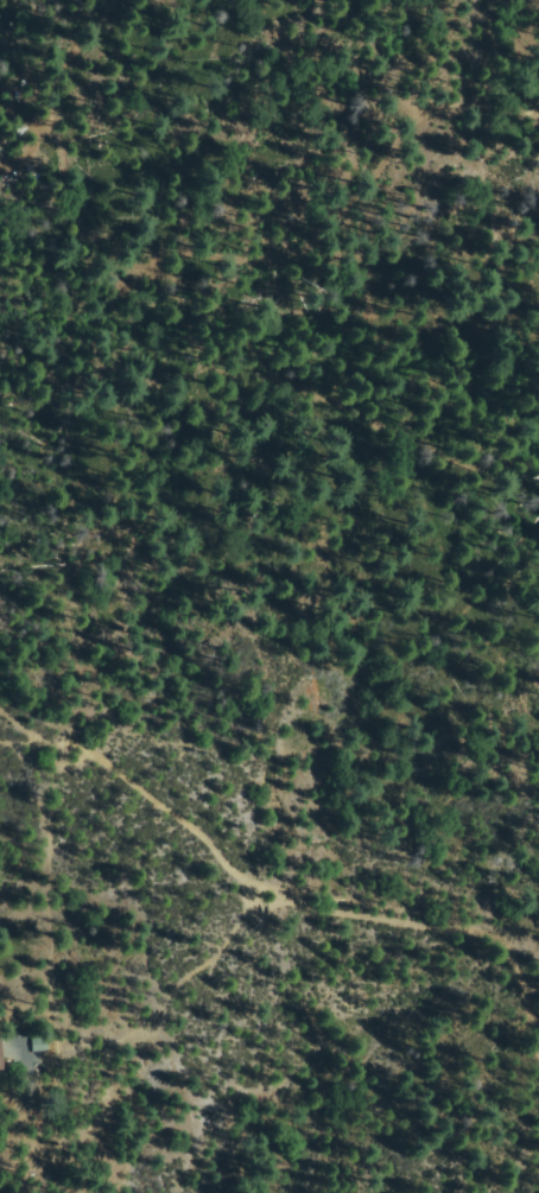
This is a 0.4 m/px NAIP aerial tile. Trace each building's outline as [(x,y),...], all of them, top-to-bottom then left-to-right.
[(32,1052),(31,1036),(49,1035),(50,1051),(32,1052)]
